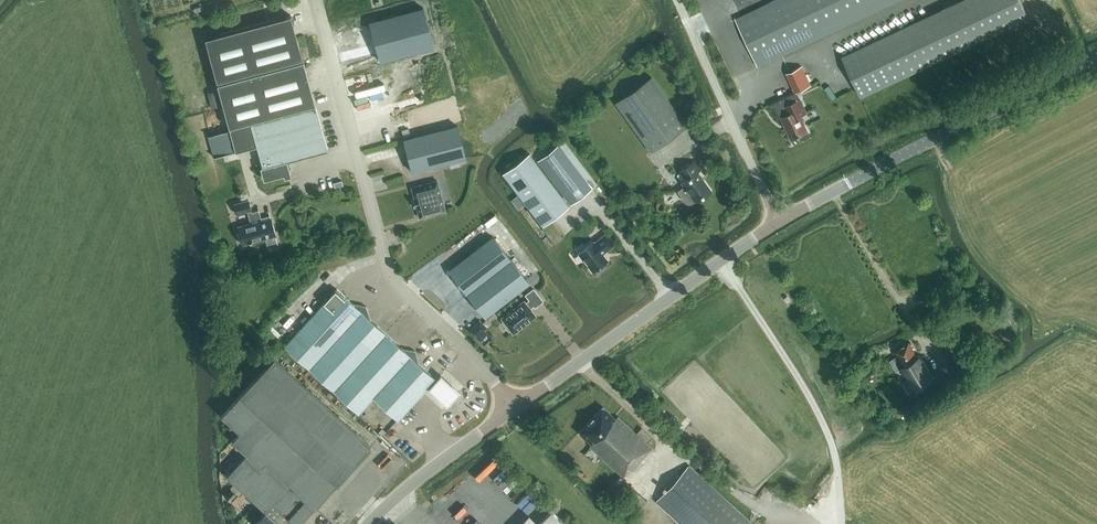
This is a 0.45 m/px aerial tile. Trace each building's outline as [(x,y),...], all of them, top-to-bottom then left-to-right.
[(735,18),(758,66),(898,0),(774,0),(735,18)] [(1029,17),(1022,0),(959,0),(843,55),(862,96),(1029,17)] [(434,46),(423,7),(370,22),(380,61),(434,46)] [(287,160),(328,149),(316,105),(314,106),(314,104),(315,103),(303,60),(302,60),(301,58),(303,58),(291,16),(205,39),(216,81),(218,81),(218,83),(217,83),(229,127),(230,126),(231,128),(229,129),(230,129),(236,151),(257,146),(262,166),(261,166),(264,179),(284,174),(285,177),(291,175),(289,170),(290,168),(289,165),(287,163),(287,160)] [(811,84),(802,65),(786,73),(795,92),(811,84)] [(651,76),(647,79),(615,102),(651,151),(687,126),(651,76)] [(792,138),(807,131),(800,115),(806,113),(800,99),(787,105),(790,113),(783,117),(792,138)] [(466,158),(458,125),(404,139),(412,171),(440,164),(466,158)] [(230,129),(210,135),(215,157),(236,151),(230,129)] [(557,141),(558,144),(554,147),(550,142),(538,151),(542,156),(537,160),(571,204),(598,184),(562,137),(557,141)] [(569,205),(529,152),(502,173),(543,225),(569,205)] [(682,181),(684,185),(677,190),(685,202),(688,203),(690,202),(694,199),(695,200),(710,190),(697,171),(701,169),(695,160),(680,171),(686,178),(682,181)] [(437,180),(412,187),(415,199),(413,199),(415,206),(417,205),(420,217),(445,210),(437,180)] [(251,209),(248,200),(234,203),(237,213),(247,210),(250,223),(238,226),(243,244),(266,238),(267,244),(277,241),(270,215),(261,217),(259,210),(252,212),(251,209)] [(615,244),(606,233),(594,242),(594,241),(578,253),(592,271),(608,259),(603,253),(615,244)] [(493,236),(449,270),(467,293),(484,316),(528,282),(511,259),(493,236)] [(309,368),(366,306),(353,303),(337,288),(284,345),(309,368)] [(503,317),(514,331),(535,315),(529,308),(534,305),(535,306),(543,300),(533,288),(526,294),(530,299),(525,303),(524,301),(503,317)] [(366,306),(309,368),(334,390),(386,333),(370,318),(366,306)] [(485,326),(478,320),(470,330),(476,336),(485,326)] [(373,396),(415,350),(403,348),(386,333),(334,390),(358,413),(373,397),(373,396)] [(910,392),(934,377),(920,354),(918,356),(910,342),(897,350),(902,357),(899,359),(911,378),(904,382),(910,392)] [(415,351),(415,350),(373,396),(373,397),(398,419),(435,378),(418,362),(415,351)] [(265,461),(315,506),(328,493),(327,493),(336,483),(336,484),(371,446),(274,358),(221,415),(240,431),(232,440),(247,453),(247,452),(261,465),(265,461)] [(616,418),(603,406),(595,414),(586,423),(586,424),(579,432),(592,444),(590,446),(623,476),(630,468),(632,469),(652,448),(645,441),(650,436),(641,427),(636,433),(618,416),(616,418)] [(280,523),(297,523),(314,506),(315,507),(315,506),(265,461),(261,465),(247,452),(247,453),(244,456),(226,475),(234,482),(230,487),(239,495),(243,491),(251,498),(251,497),(265,511),(275,520),(277,517),(279,519),(277,522),(280,523)] [(487,470),(496,461),(493,458),(484,467),(487,470)] [(725,499),(688,466),(657,500),(683,523),(752,523),(725,499)] [(647,500),(620,475),(604,493),(615,503),(624,493),(640,508),(647,500)] [(523,511),(535,502),(520,480),(507,489),(523,511)] [(232,489),(225,496),(229,500),(236,493),(232,489)] [(539,523),(529,514),(519,523),(565,523),(551,510),(539,523)] [(277,522),(279,519),(277,517),(275,520),(265,511),(260,516),(256,512),(250,519),(254,523),(255,523),(280,523),(277,522)]
